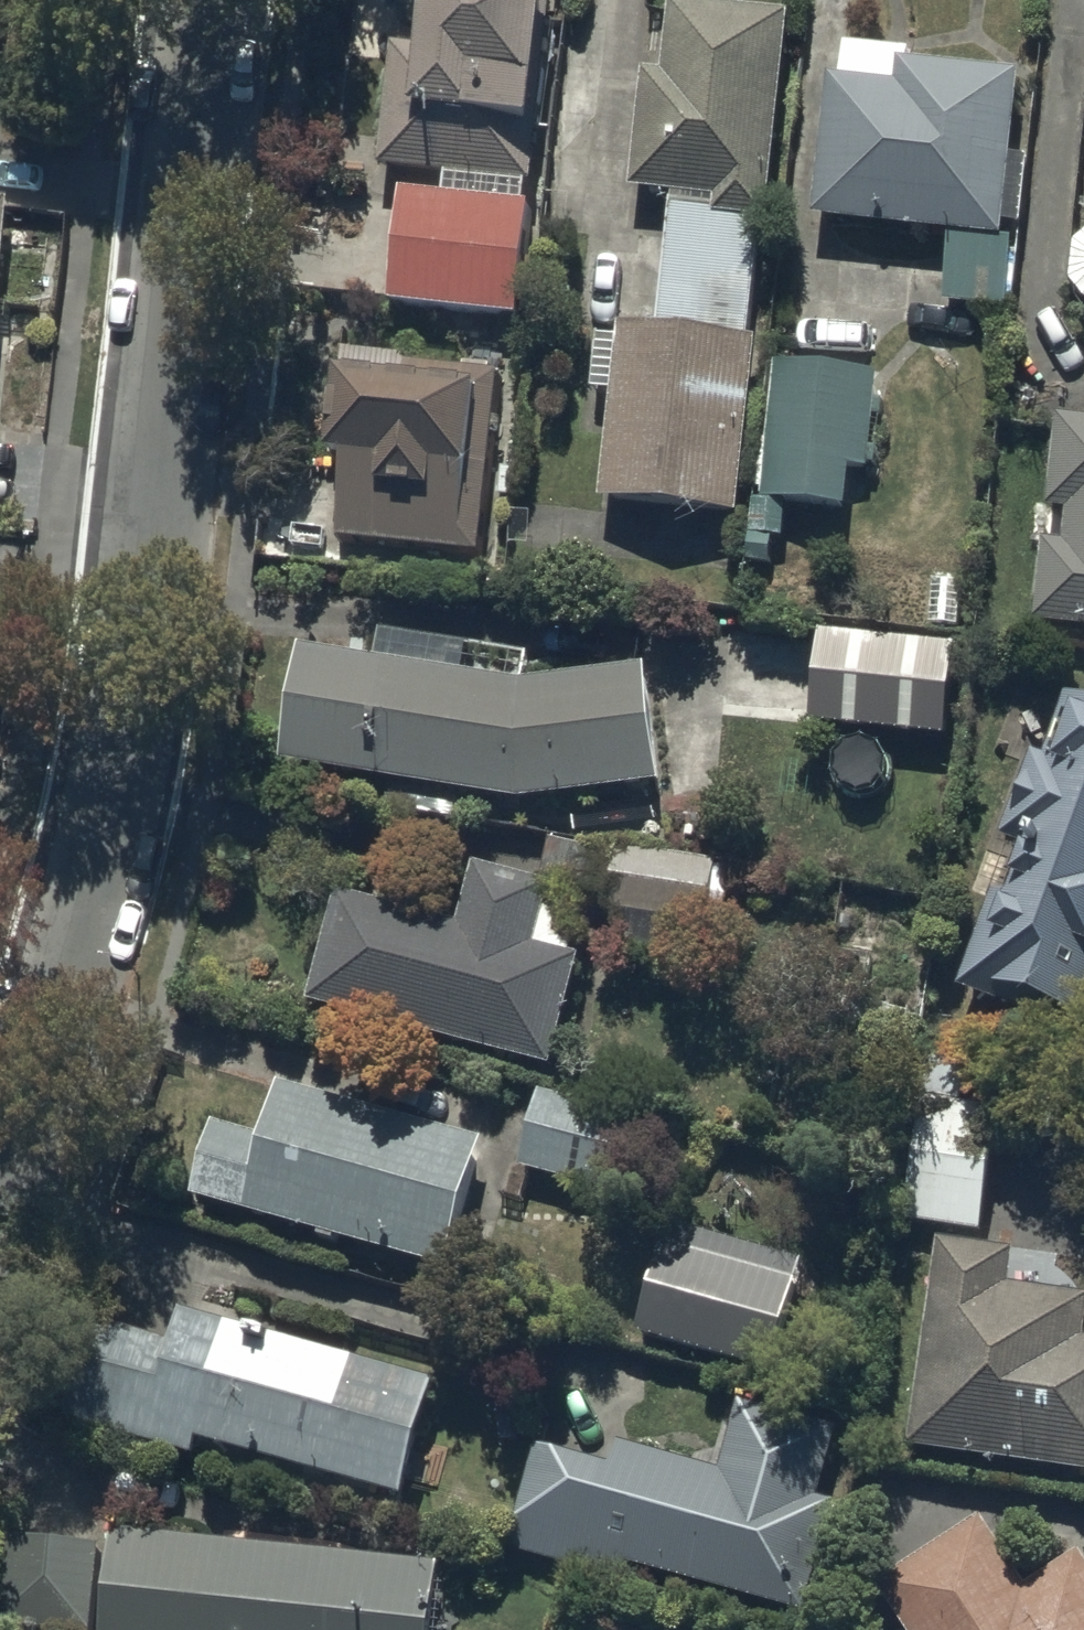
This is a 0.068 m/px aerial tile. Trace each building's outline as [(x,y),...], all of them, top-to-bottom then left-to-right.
[(422,48),(395,45),(383,163),(447,169),(444,196),(400,192),(392,305),(534,315),(542,205),(527,204),(529,177),(536,178),(553,0),(427,0),(422,48)] [(791,12),(672,0),(665,69),(645,67),(633,189),(664,192),(663,203),(671,204),(659,327),(621,323),(619,336),(595,334),(590,387),(613,389),(602,499),(738,513),(755,338),(749,338),(761,219),(770,220),(791,12)] [(911,49),(843,43),(840,77),(827,76),(814,220),(953,232),(946,305),(1008,311),(1014,237),(1004,236),(1011,157),(1026,158),(1030,109),(1015,107),(1018,70),(910,61),(911,49)] [(5,282),(21,283),(25,244),(3,241),(8,199),(0,199),(0,331),(5,282)] [(1074,244),(1072,283),(1083,297),(1083,235),(1074,244)] [(410,353),(342,346),(331,452),(344,453),(336,538),(482,553),(499,373),(409,364),(410,353)] [(879,371),(777,364),(767,500),(750,499),(746,564),(774,566),(776,538),(787,539),(790,502),(848,507),(851,466),(872,467),(879,371)] [(1059,415),(1048,509),(1069,511),(1066,543),(1046,540),(1037,622),(1083,627),(1083,418),(1059,415)] [(928,639),(724,623),(717,705),(921,721),(928,639)] [(302,648),(282,760),(388,780),(383,805),(471,821),(475,796),(520,804),(665,782),(643,666),(529,680),(533,657),(384,633),(381,660),(302,648)] [(1071,692),(1048,754),(1035,749),(1002,835),(1027,844),(1009,892),(1000,889),(962,988),(999,1002),(1002,995),(1078,1024),(1083,1009),(1083,697),(1071,692)] [(727,865),(614,849),(606,910),(718,927),(727,865)] [(337,892),(307,1003),(553,1069),(582,963),(537,951),(554,889),(474,867),(458,924),(337,892)] [(909,1221),(982,1230),(998,1108),(972,1105),(977,1066),(929,1060),(909,1221)] [(482,1141),(280,1081),(263,1138),(215,1124),(194,1195),(444,1269),(482,1141)] [(538,1094),(520,1167),(635,1195),(653,1122),(538,1094)] [(802,1261),(670,1223),(638,1334),(770,1372),(802,1261)] [(1018,1253),(943,1242),(915,1445),(1083,1468),(1083,1353),(1077,1352),(1083,1301),(1083,1293),(1014,1283),(1018,1253)] [(433,1383),(182,1308),(171,1346),(101,1325),(73,1420),(194,1456),(200,1435),(399,1494),(433,1383)] [(724,1470),(619,1444),(614,1467),(537,1448),(511,1553),(610,1578),(613,1564),(804,1611),(825,1527),(806,1522),(829,1426),(740,1404),(724,1470)] [(906,1629),(1083,1629),(1083,1560),(1076,1549),(1024,1586),(977,1518),(876,1588),(906,1629)] [(114,1533),(105,1629),(434,1629),(439,1562),(114,1533)] [(95,1543),(13,1543),(13,1627),(96,1627),(95,1543)]
